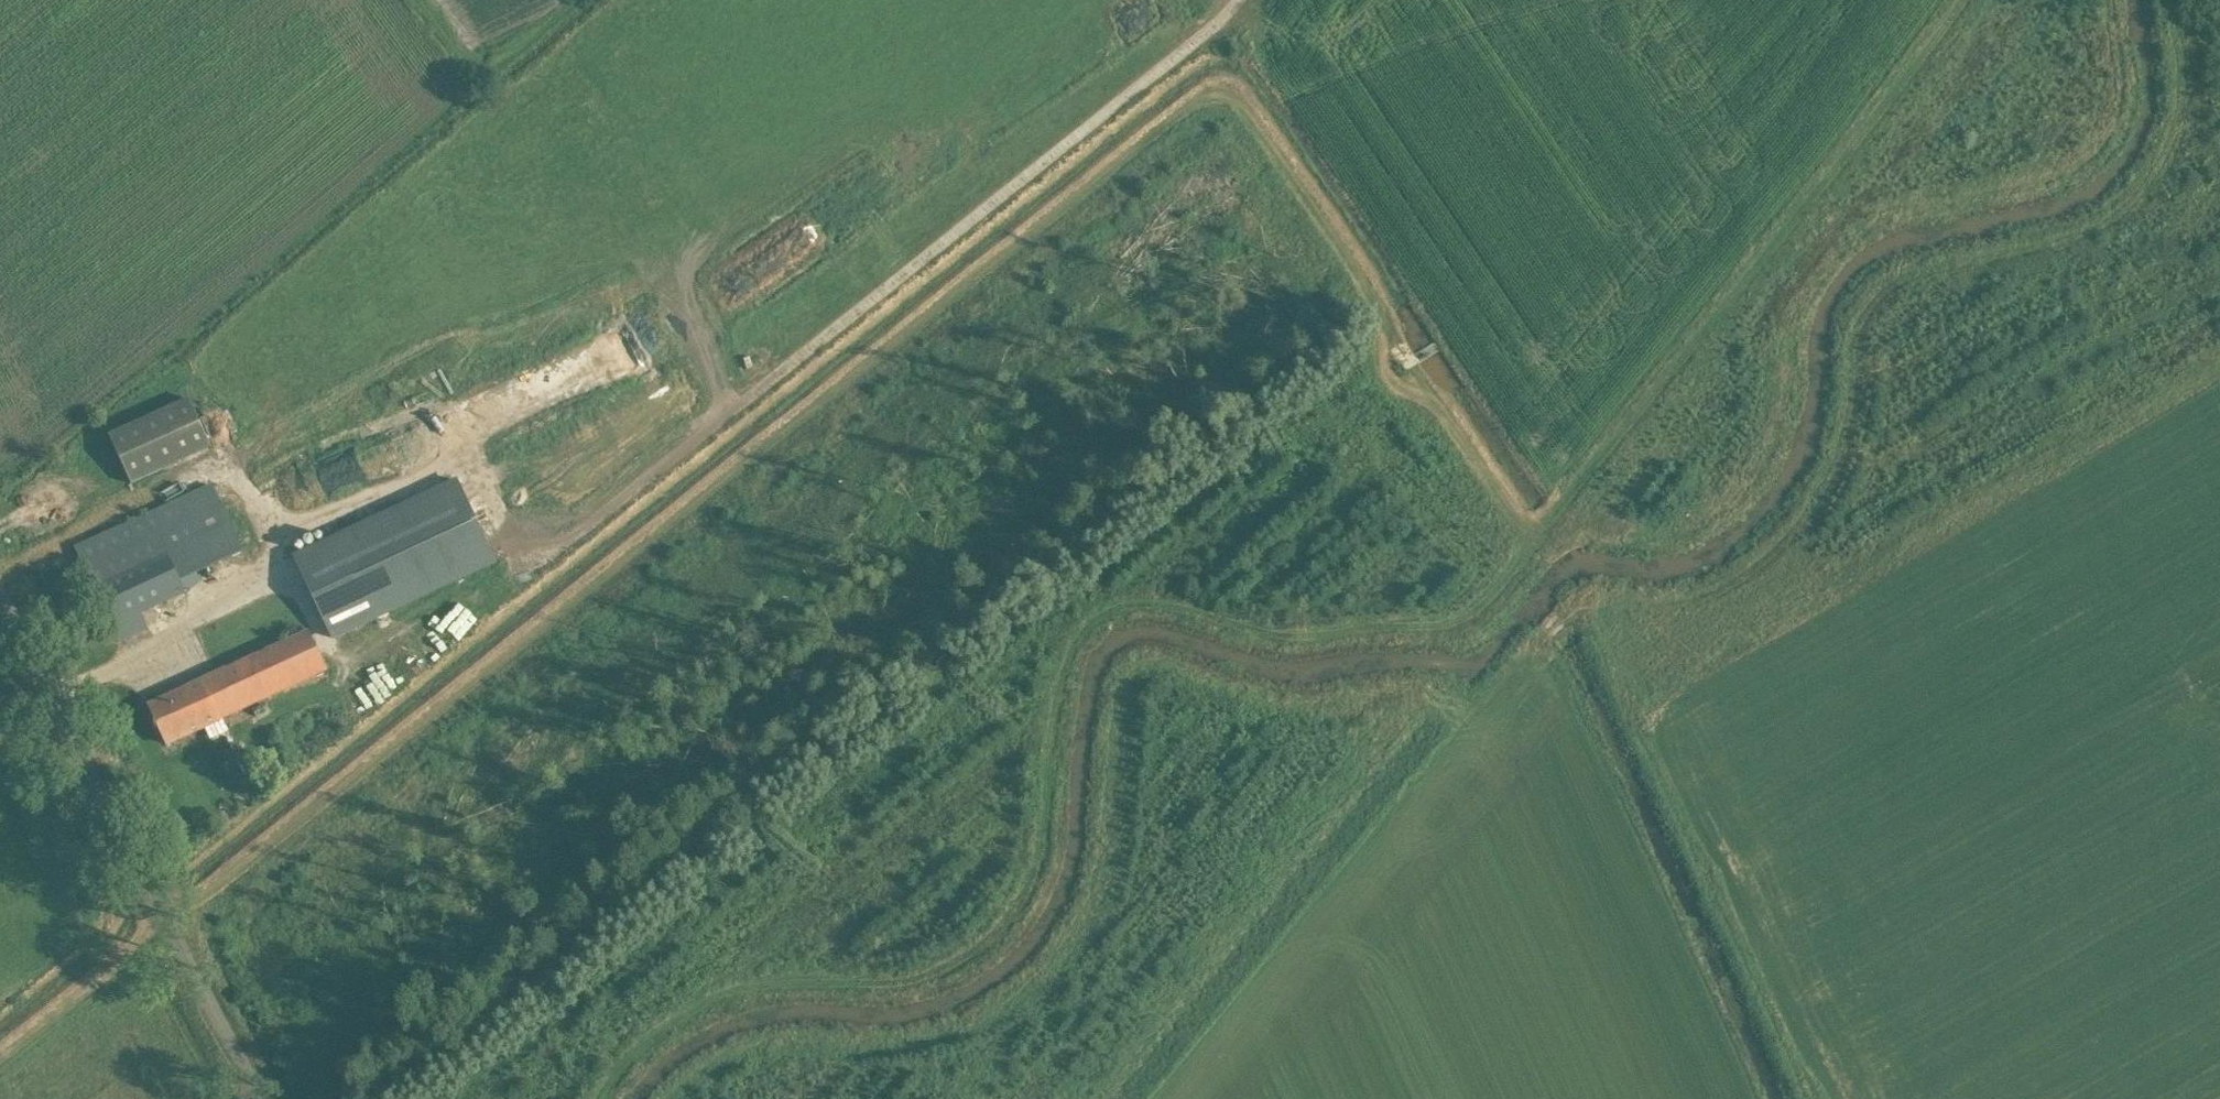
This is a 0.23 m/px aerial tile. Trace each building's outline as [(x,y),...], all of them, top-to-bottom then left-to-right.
[(97,432),(121,483),(202,446),(179,395),(97,432)] [(293,554),(332,641),(497,566),(458,480),(293,554)] [(212,485),(76,548),(119,642),(149,628),(142,613),(186,592),(182,583),(244,554),(212,485)] [(168,744),(327,670),(309,631),(150,705),(168,744)]
